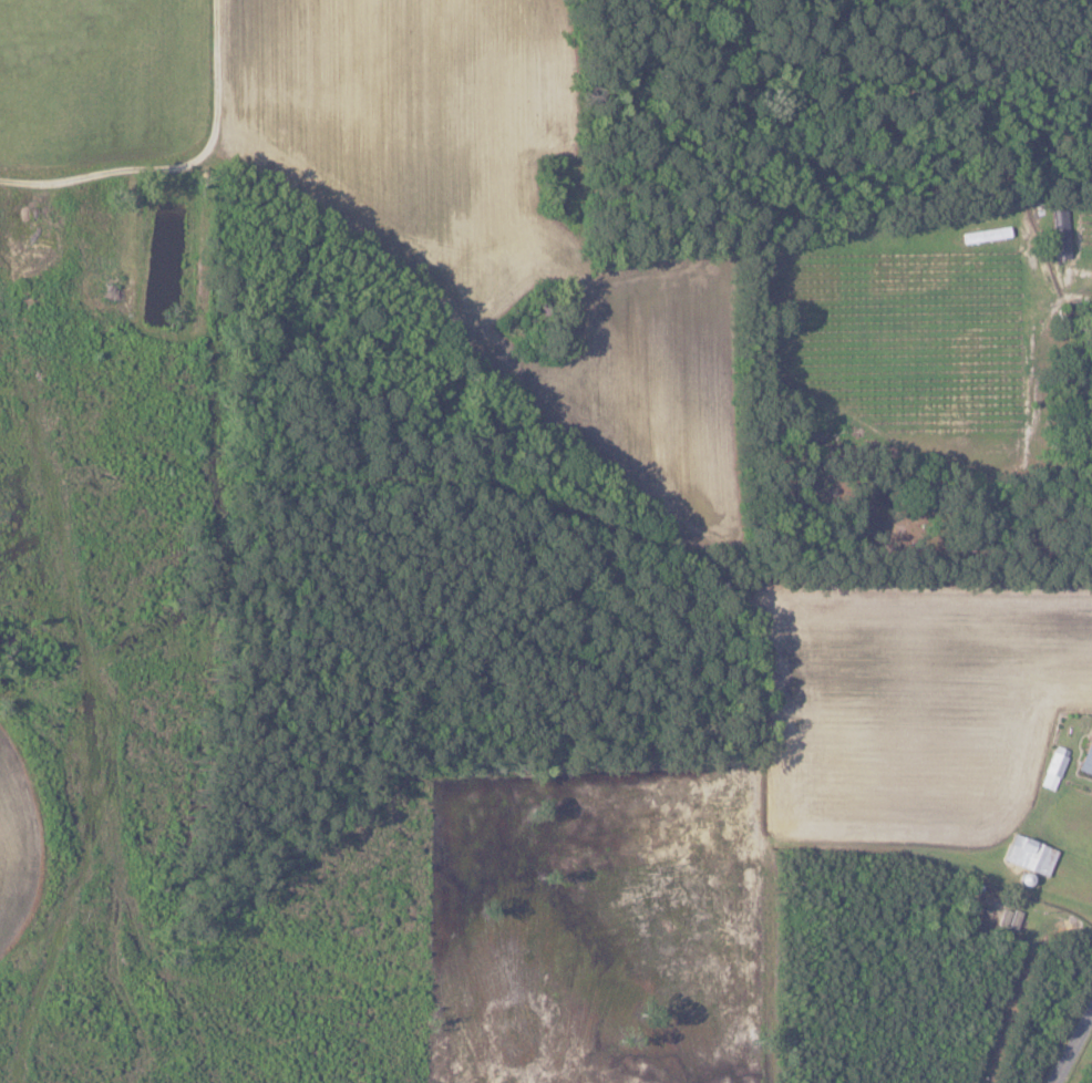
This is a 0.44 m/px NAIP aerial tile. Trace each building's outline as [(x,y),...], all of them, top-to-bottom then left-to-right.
[(1091,776),(1091,731),(1076,769),(1091,776)] [(1002,862),(1046,877),(1056,850),(1012,835),(1002,862)]
